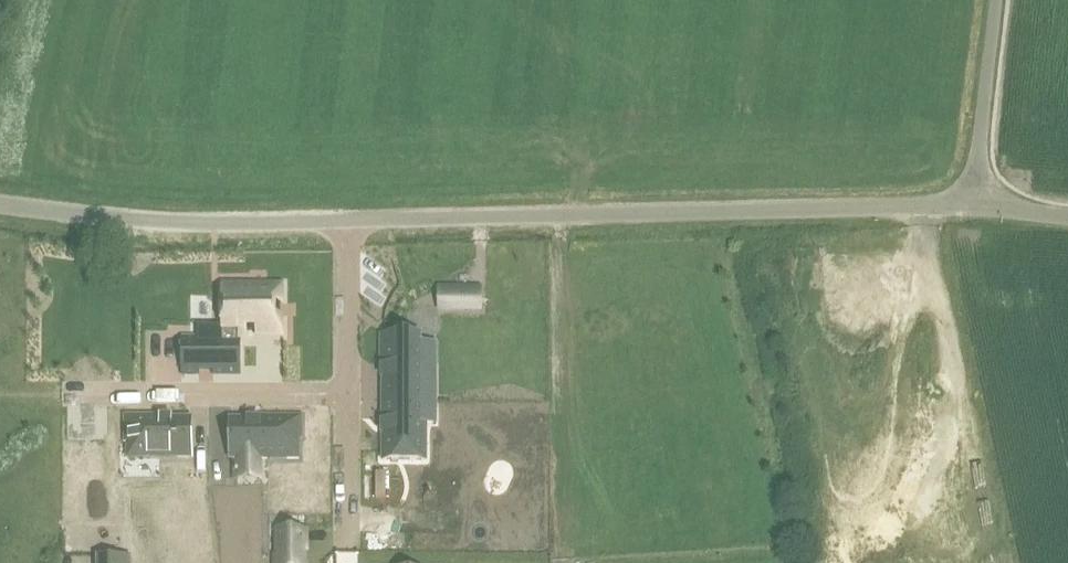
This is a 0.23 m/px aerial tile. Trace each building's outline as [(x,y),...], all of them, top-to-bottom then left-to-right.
[(242,296),(244,310),(272,306),(270,292),(242,296)] [(459,293),(431,294),(431,310),(459,309),(459,293)] [(197,313),(197,341),(263,342),(263,313),(197,313)] [(373,370),(373,406),(438,406),(440,370),(373,370)] [(373,406),(373,439),(438,438),(438,406),(373,406)] [(125,439),(124,486),(196,486),(196,439),(125,439)] [(197,439),(196,486),(275,486),(274,439),(197,439)]
